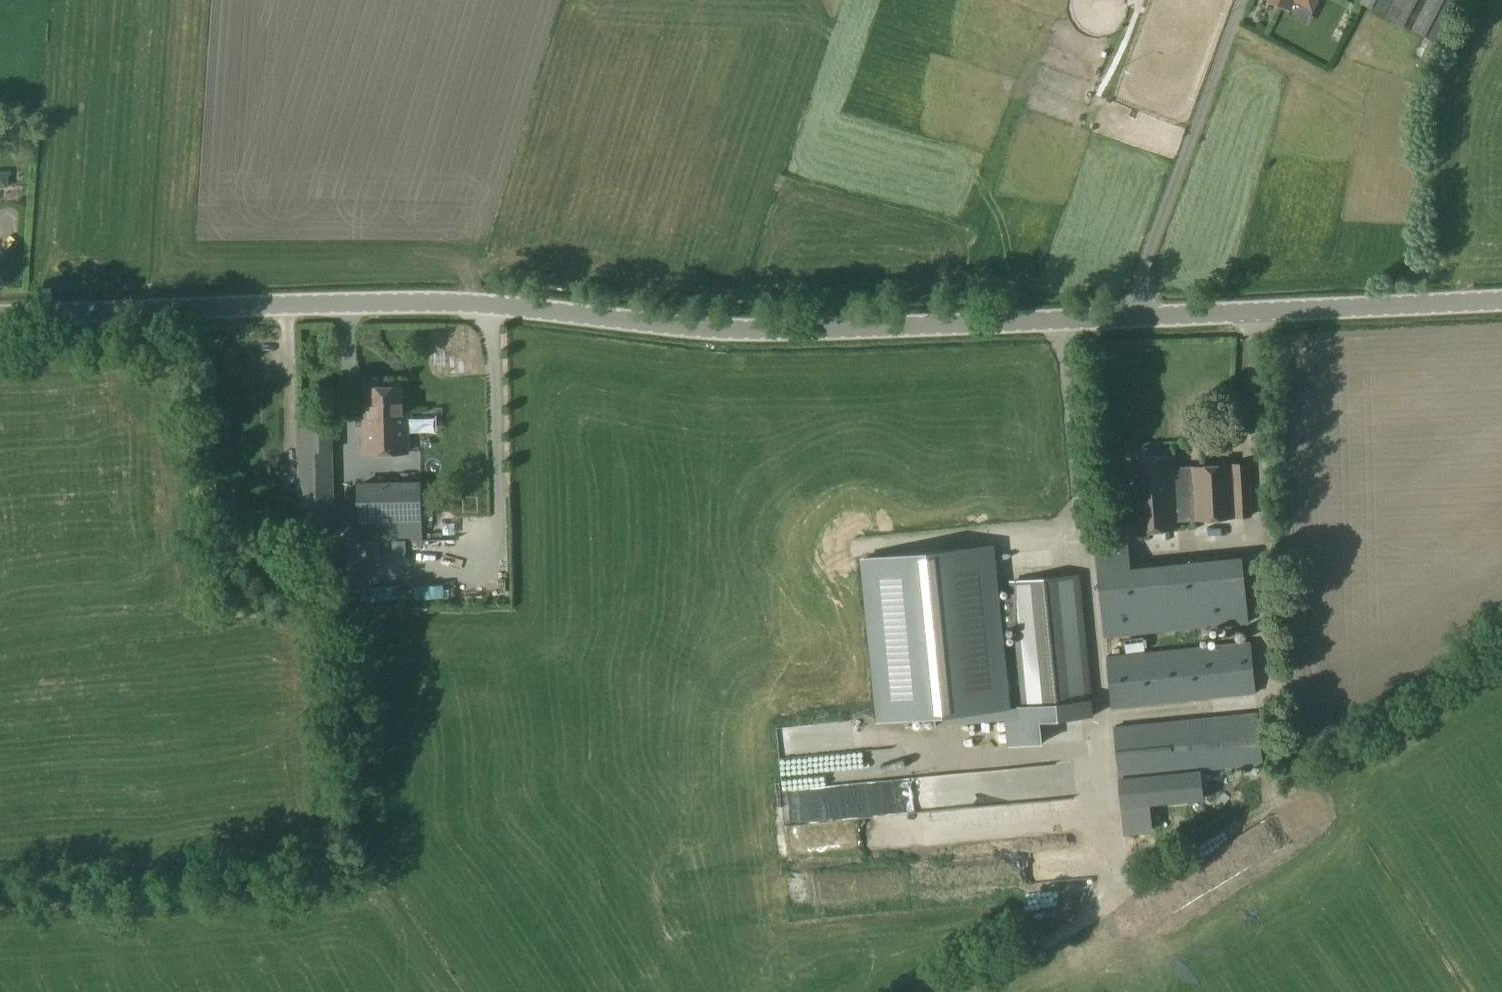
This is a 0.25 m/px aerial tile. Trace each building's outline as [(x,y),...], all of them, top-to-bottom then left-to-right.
[(1291,9),(1294,1),(1312,10),(1317,0),(1274,0),(1291,9)] [(1463,0),(1358,0),(1440,44),(1463,0)] [(406,412),(402,412),(401,387),(366,388),(367,413),(363,413),(364,453),(407,452),(406,412)] [(297,399),(296,399),(297,456),(298,466),(299,526),(300,526),(334,526),(332,451),(333,451),(332,415),(319,416),(319,399),(297,399)] [(1173,456),(1127,459),(1132,530),(1177,527),(1176,510),(1191,510),(1192,520),(1252,517),(1248,462),(1189,465),(1189,467),(1174,468),(1173,456)] [(421,481),(357,482),(358,543),(422,542),(421,481)] [(1126,530),(1093,533),(1104,637),(1248,623),(1241,556),(1130,567),(1126,530)] [(863,557),(880,720),(936,714),(937,725),(1019,716),(1022,744),(1043,742),(1041,719),(1093,714),(1092,698),(1086,699),(1074,575),(1013,581),(1014,596),(996,598),(991,544),(863,557)] [(1106,655),(1111,708),(1256,693),(1250,641),(1106,655)] [(1119,779),(1263,764),(1257,711),(1113,726),(1118,779),(1119,778),(1119,779)] [(897,748),(819,752),(820,773),(898,769),(897,748)] [(1067,765),(882,780),(884,812),(1070,798),(1067,765)] [(840,787),(777,789),(777,811),(841,809),(840,787)]
